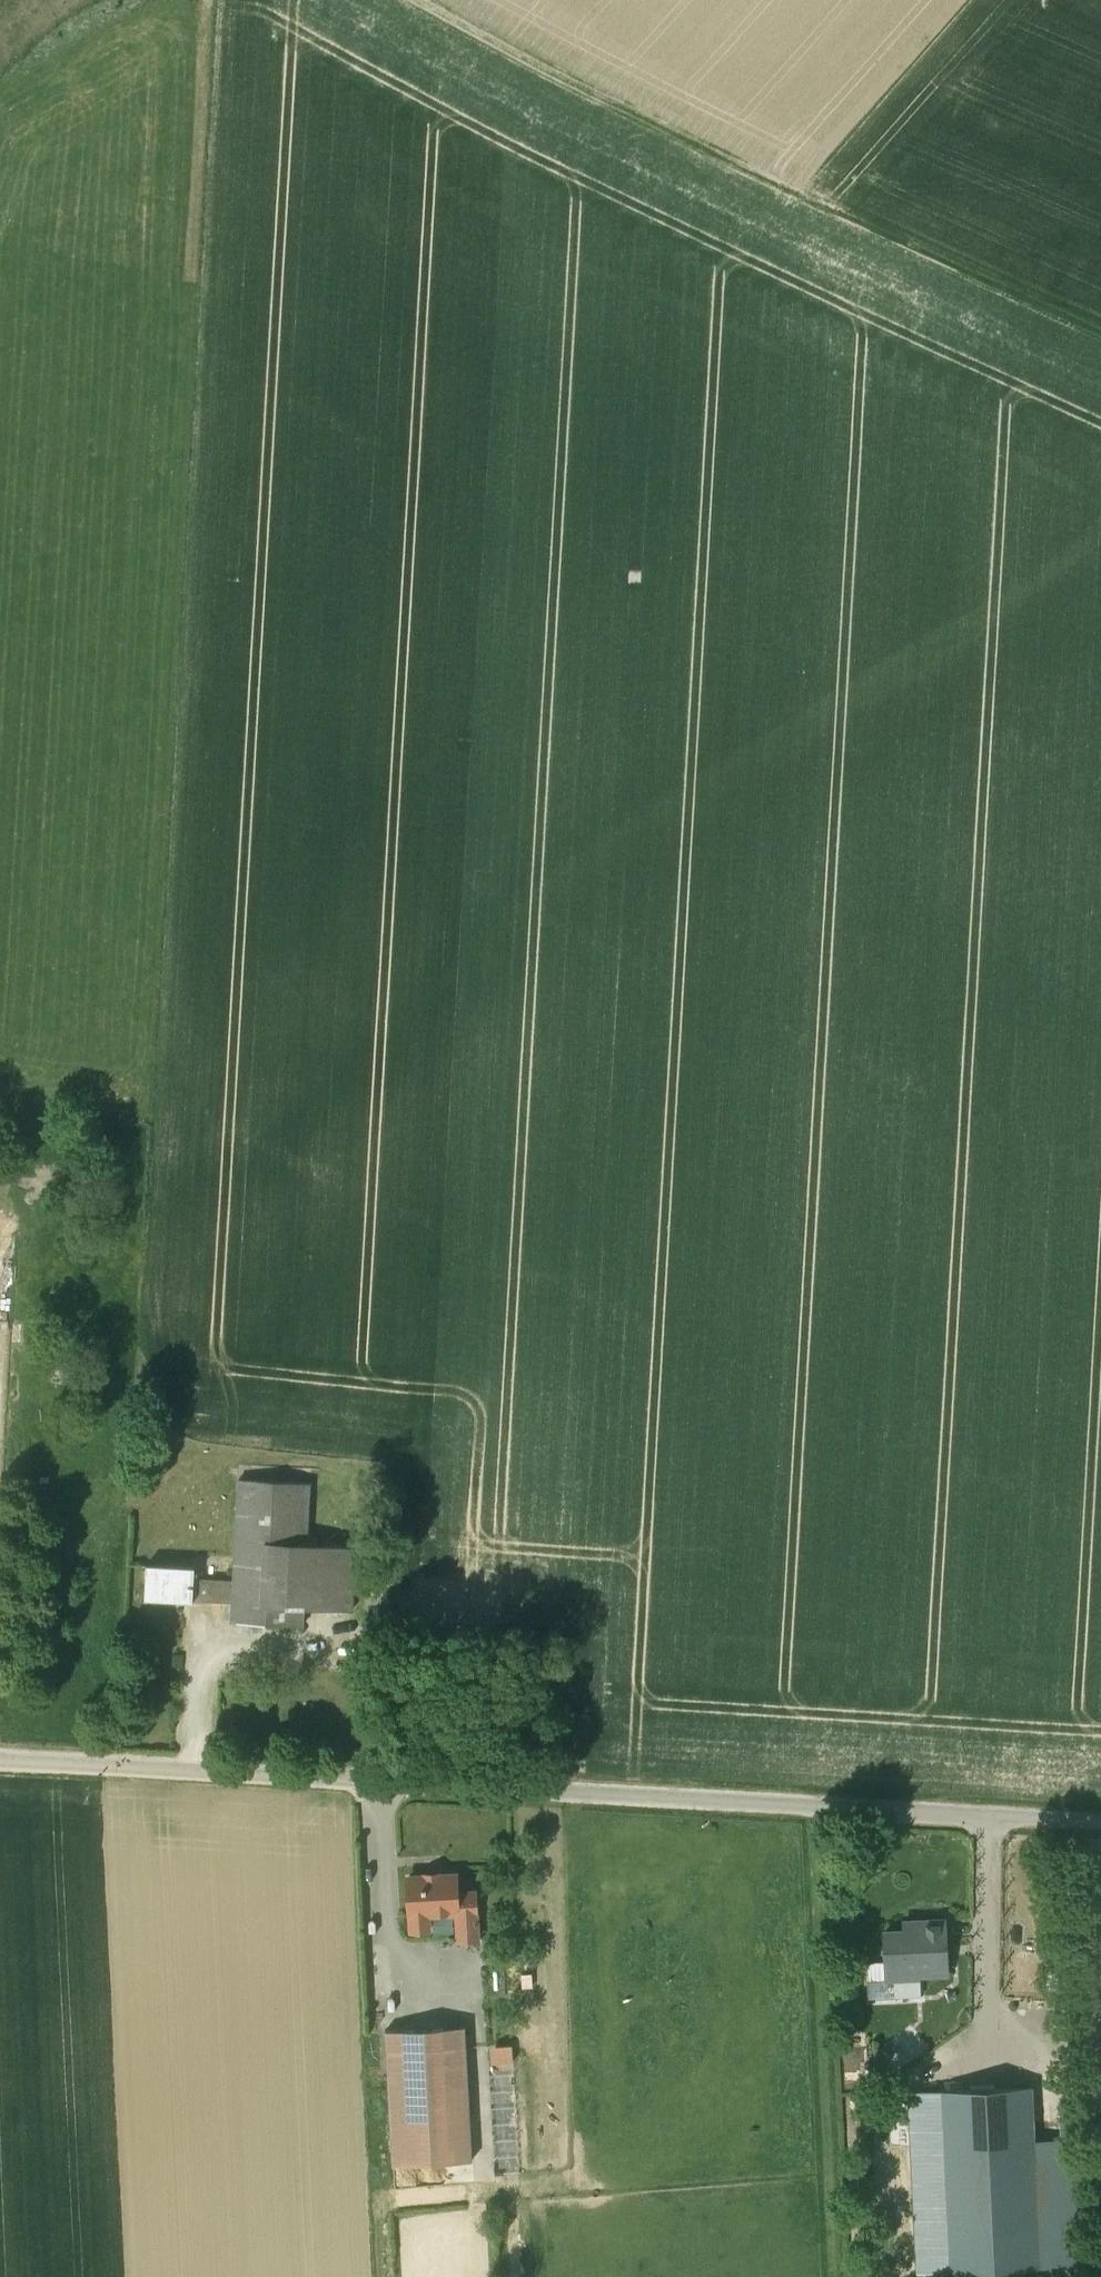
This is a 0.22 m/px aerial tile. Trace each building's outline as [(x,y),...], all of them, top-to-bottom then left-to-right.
[(310,1481),(238,1477),(232,1622),(301,1626),(302,1608),(351,1609),(356,1547),(307,1543),(310,1481)] [(194,1567),(146,1564),(144,1597),(192,1601),(192,1599),(232,1601),(234,1578),(194,1577),(194,1567)] [(439,1876),(439,1873),(423,1874),(423,1877),(407,1878),(410,1931),(429,1930),(428,1912),(456,1911),(458,1940),(477,1939),(474,1892),(456,1893),(456,1875),(439,1876)] [(886,1980),(920,1979),(920,1976),(947,1975),(945,1920),(918,1921),(919,1932),(885,1933),(886,1980)] [(393,2164),(473,2159),(466,2025),(386,2030),(393,2164)] [(1032,2086),(908,2092),(916,2273),(1068,2266),(1069,2276),(1082,2276),(1082,2266),(1086,2266),(1078,2111),(1062,2112),(1063,2139),(1035,2140),(1032,2086)]
